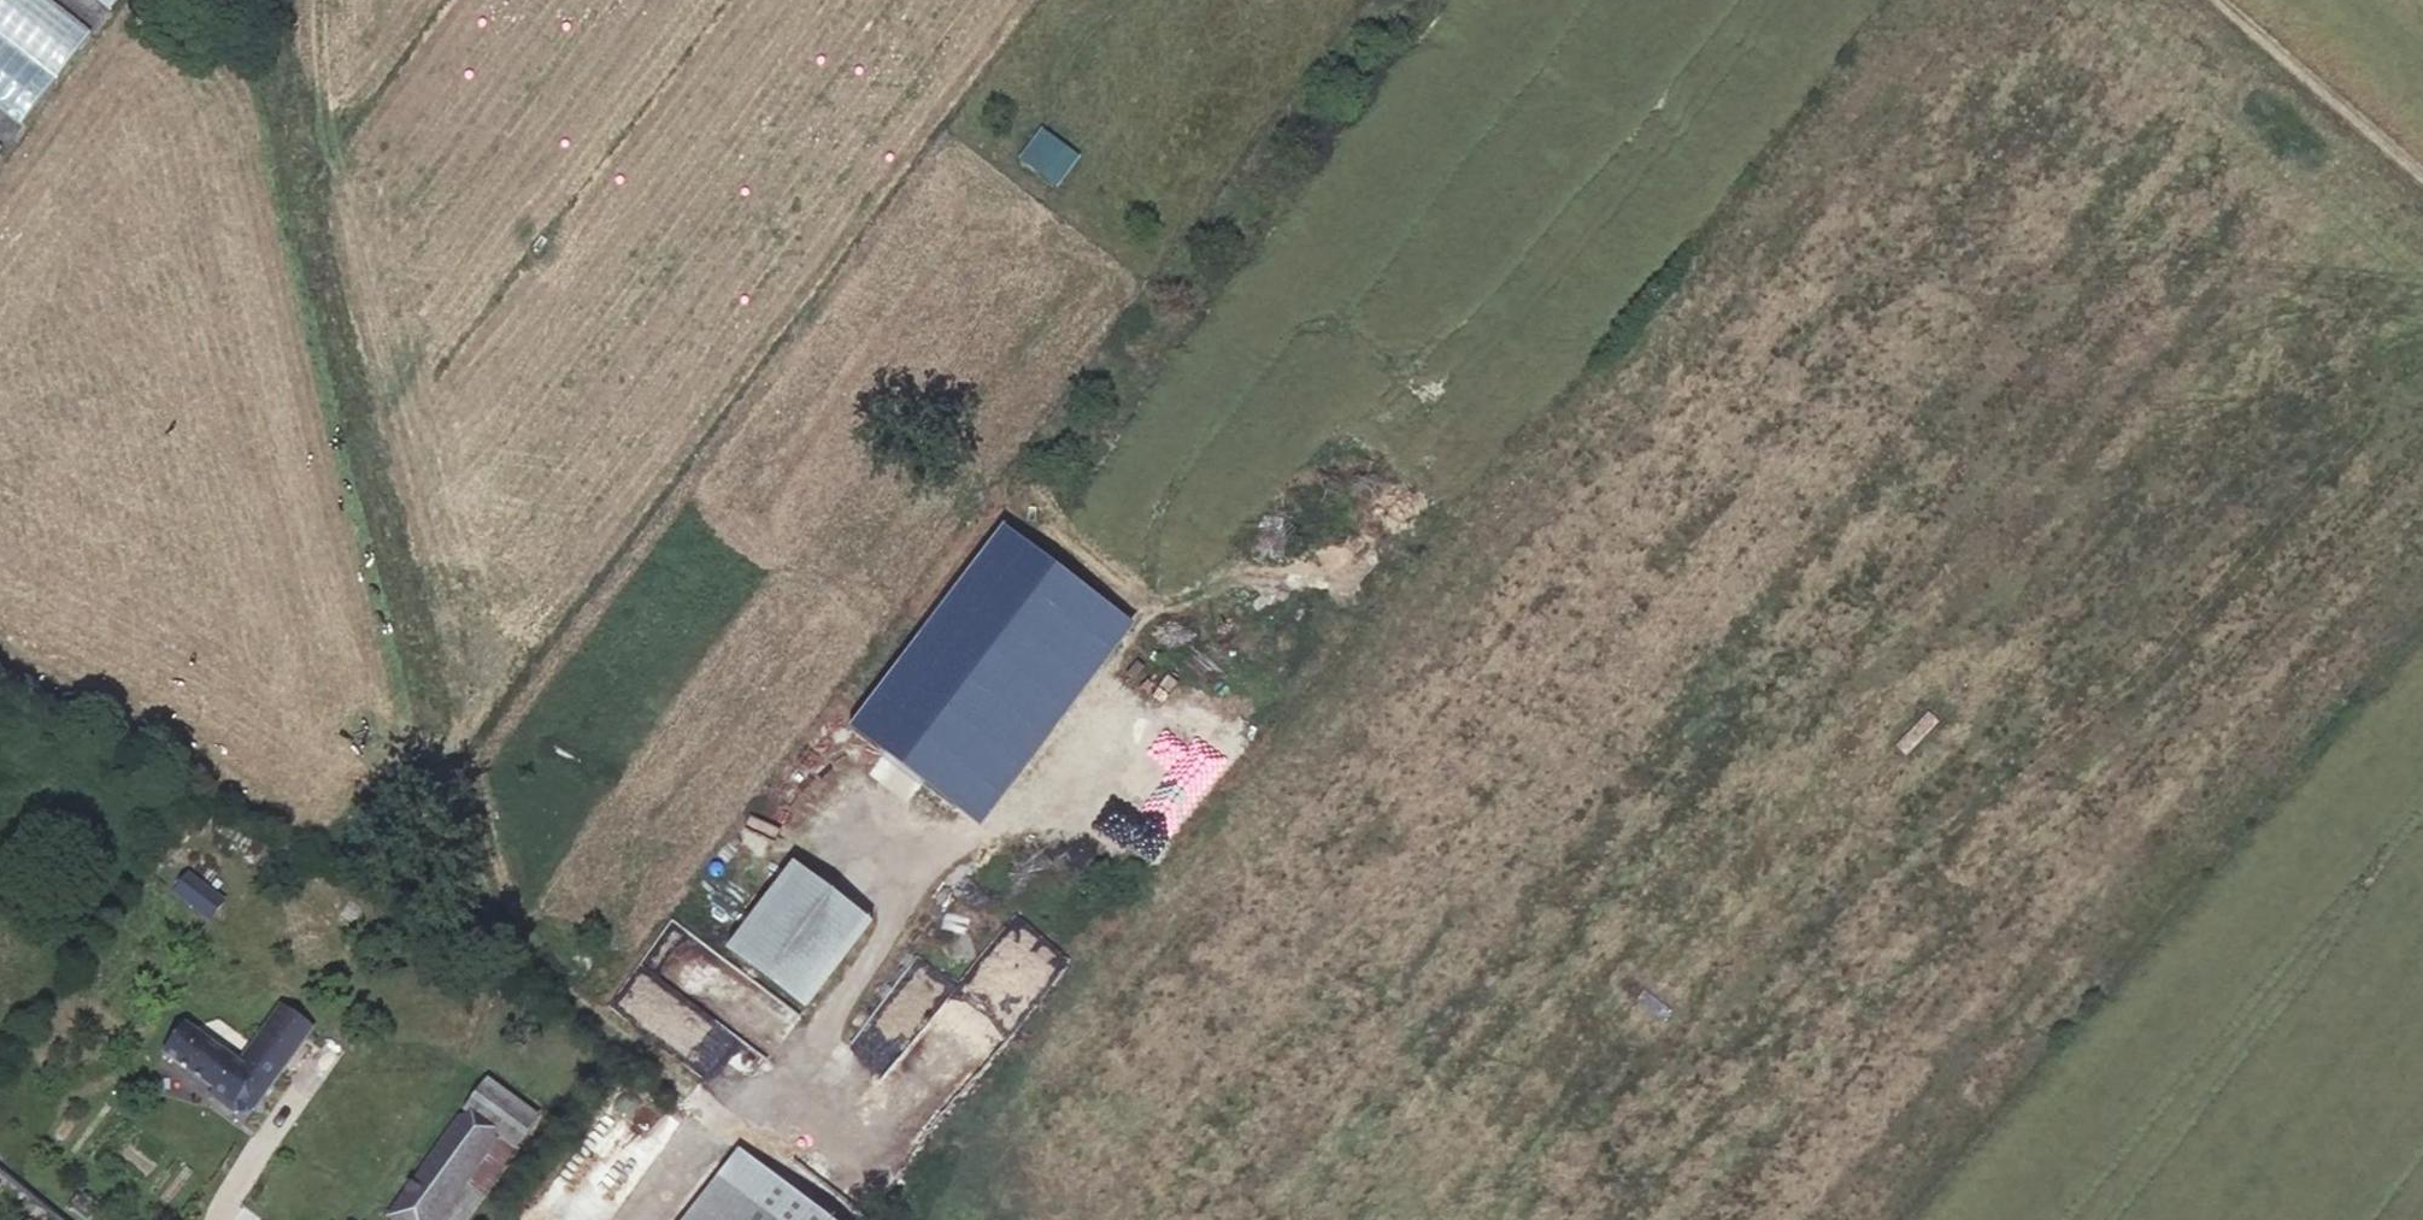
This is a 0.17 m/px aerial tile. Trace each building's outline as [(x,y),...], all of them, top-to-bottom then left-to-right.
[(51,0),(0,0),(0,107),(22,124),(93,32),(51,0)] [(1060,183),(1078,149),(1037,127),(1019,160),(1060,183)] [(806,1010),(872,923),(794,864),(728,951),(806,1010)] [(222,900),(187,875),(175,893),(211,918),(222,900)] [(260,1101),(314,1026),(281,1003),(254,1043),(258,1046),(245,1065),(186,1023),(165,1052),(216,1088),(211,1095),(236,1113),(250,1093),(260,1101)] [(488,1080),(465,1111),(498,1135),(515,1147),(538,1116),(488,1080)] [(254,1111),(260,1101),(250,1093),(236,1113),(254,1111)] [(491,1145),(458,1121),(389,1217),(393,1219),(466,1219),(483,1196),(464,1182),(491,1145)] [(515,1147),(498,1135),(491,1145),(464,1182),(483,1196),(517,1149),(515,1147)] [(740,1190),(716,1219),(778,1219),(740,1190)]
